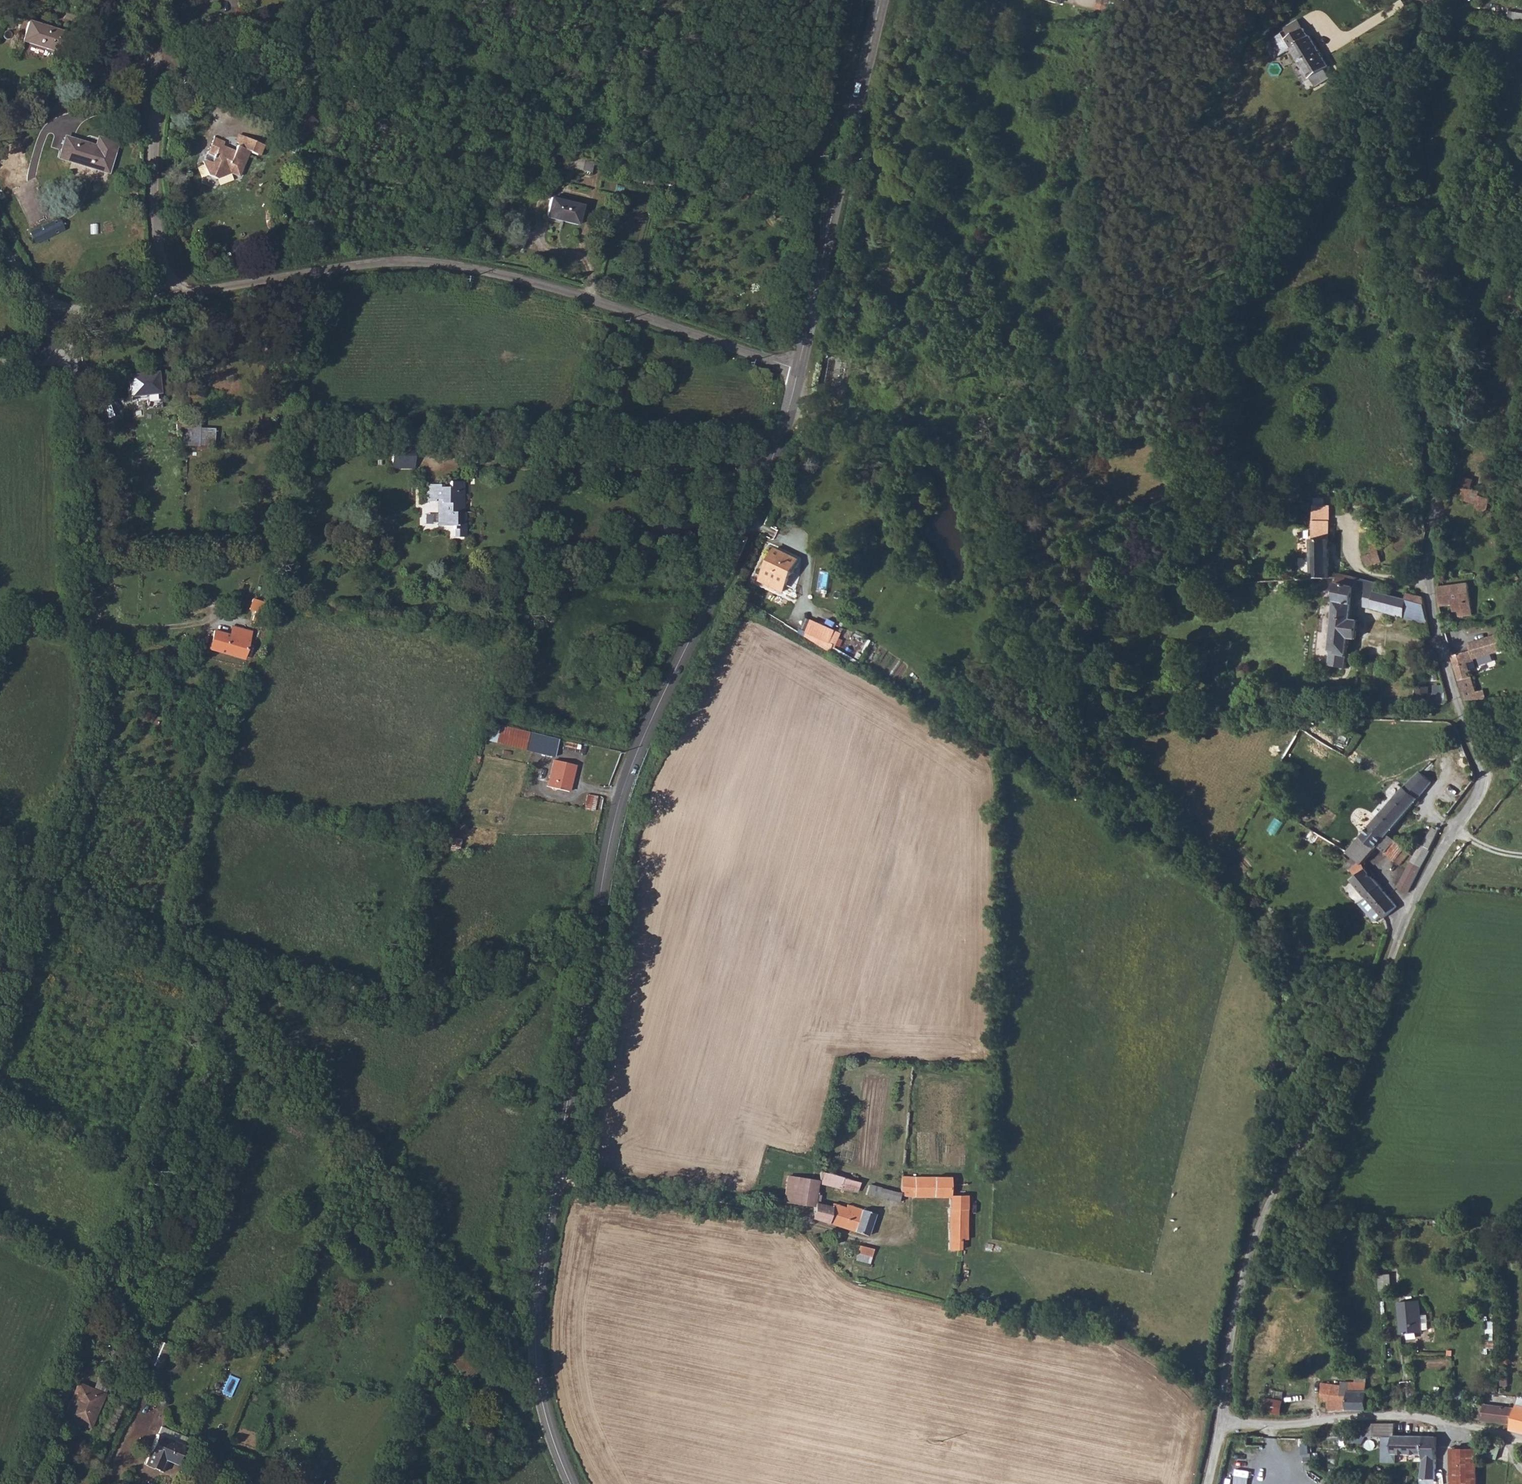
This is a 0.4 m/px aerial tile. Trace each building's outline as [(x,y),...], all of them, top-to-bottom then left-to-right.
[(1485,10),(1484,19),(1499,21),(1500,12),(1485,10)] [(1509,20),(1521,21),(1521,12),(1510,11),(1509,20)] [(29,24),(22,43),(64,59),(70,40),(29,24)] [(1284,28),(1269,37),(1280,51),(1292,44),(1309,73),(1312,73),(1317,82),(1332,73),(1326,64),(1329,61),(1311,31),(1308,30),(1304,24),(1287,33),(1284,28)] [(1269,37),(1264,40),(1273,55),(1280,51),(1269,37)] [(312,103),(306,110),(319,120),(325,113),(312,103)] [(214,137),(207,155),(215,159),(214,165),(231,172),(236,163),(240,164),(247,148),(236,144),(233,152),(223,148),(226,142),(214,137)] [(65,139),(59,157),(106,176),(117,144),(108,141),(103,153),(65,139)] [(570,160),(568,170),(586,174),(588,165),(570,160)] [(546,200),(541,219),(573,227),(577,207),(546,200)] [(54,214),(34,224),(40,236),(60,226),(54,214)] [(34,224),(26,228),(32,240),(40,236),(34,224)] [(162,374),(133,379),(137,399),(165,394),(162,374)] [(183,417),(183,443),(214,444),(215,427),(200,426),(200,417),(183,417)] [(401,467),(401,447),(390,446),(390,467),(401,467)] [(410,447),(401,447),(401,467),(410,467),(410,447)] [(1474,487),(1476,478),(1468,476),(1466,485),(1474,487)] [(439,484),(426,484),(426,501),(432,501),(433,499),(439,499),(439,511),(436,513),(436,526),(448,526),(449,529),(454,529),(454,536),(464,536),(463,512),(457,512),(457,500),(461,500),(460,481),(448,481),(448,487),(439,487),(439,484)] [(1478,503),(1477,509),(1488,512),(1491,498),(1480,495),(1482,490),(1463,486),(1460,499),(1478,503)] [(1371,498),(1356,494),(1354,502),(1370,506),(1371,498)] [(1316,504),(1317,521),(1330,521),(1330,504),(1327,504),(1327,500),(1325,498),(1322,499),(1321,501),(1320,504),(1316,504)] [(1314,538),(1313,557),(1329,557),(1329,537),(1314,538)] [(776,548),(763,579),(773,584),(771,587),(778,590),(780,586),(787,589),(801,558),(776,548)] [(1381,554),(1363,558),(1366,569),(1383,564),(1381,554)] [(1313,557),(1312,579),(1328,579),(1329,557),(1313,557)] [(1342,576),(1341,580),(1327,665),(1345,668),(1350,637),(1356,638),(1359,621),(1354,620),(1360,589),(1360,580),(1342,576)] [(1470,584),(1439,586),(1440,604),(1453,604),(1453,611),(1459,610),(1460,616),(1473,614),(1470,584)] [(1365,590),(1362,607),(1373,610),(1376,592),(1365,590)] [(1376,592),(1373,610),(1389,613),(1392,596),(1376,592)] [(1407,592),(1405,599),(1408,600),(1425,604),(1423,595),(1407,592)] [(1392,596),(1389,613),(1404,617),(1408,600),(1405,599),(1392,596)] [(253,599),(250,608),(261,612),(265,603),(253,599)] [(1408,600),(1404,617),(1429,623),(1425,604),(1408,600)] [(816,620),(811,632),(837,644),(843,632),(816,620)] [(208,647),(224,652),(241,658),(245,649),(250,630),(233,624),(230,633),(214,628),(208,647)] [(1463,652),(1452,654),(1466,701),(1483,700),(1481,693),(1476,693),(1467,663),(1474,661),(1474,659),(1505,650),(1500,634),(1468,643),(1470,649),(1463,652)] [(1431,695),(1431,704),(1445,704),(1449,700),(1448,695),(1431,695)] [(522,748),(538,753),(553,757),(558,739),(526,731),(522,748)] [(552,760),(545,786),(566,792),(573,766),(552,760)] [(1410,779),(1360,837),(1373,848),(1376,846),(1386,833),(1431,782),(1420,770),(1410,779)] [(1432,826),(1420,845),(1427,849),(1434,836),(1437,830),(1432,826)] [(1386,833),(1376,846),(1383,852),(1394,840),(1386,833)] [(1360,837),(1346,852),(1350,856),(1343,866),(1348,871),(1350,870),(1355,875),(1350,880),(1382,918),(1397,906),(1365,871),(1361,863),(1373,848),(1360,837)] [(1394,840),(1383,852),(1392,860),(1403,848),(1394,840)] [(1413,857),(1395,886),(1405,892),(1416,870),(1417,871),(1427,849),(1420,845),(1413,857)] [(1403,848),(1392,860),(1397,865),(1407,853),(1403,848)] [(819,1181),(819,1182),(856,1192),(858,1181),(858,1177),(857,1175),(855,1174),(852,1175),(850,1179),(822,1171),(819,1181)] [(784,1199),(797,1202),(814,1205),(816,1199),(819,1182),(819,1181),(788,1175),(784,1199)] [(901,1175),(901,1196),(947,1197),(946,1249),(959,1249),(959,1245),(962,1245),(964,1240),(965,1192),(949,1193),(949,1182),(949,1175),(901,1175)] [(965,1182),(949,1182),(949,1193),(965,1192),(965,1182)] [(880,1187),(867,1184),(865,1195),(877,1197),(880,1187)] [(816,1199),(814,1205),(811,1216),(827,1221),(830,1221),(864,1233),(871,1213),(849,1205),(846,1207),(831,1202),(828,1204),(816,1199)] [(857,1245),(856,1251),(869,1254),(871,1248),(857,1245)] [(1390,1271),(1380,1271),(1381,1288),(1391,1288),(1390,1271)] [(1416,1301),(1396,1302),(1397,1334),(1417,1333),(1416,1301)] [(146,1357),(155,1361),(164,1342),(155,1338),(146,1357)] [(162,1363),(170,1345),(165,1343),(157,1360),(162,1363)] [(76,1381),(62,1414),(86,1426),(101,1392),(76,1381)] [(1328,1402),(1328,1415),(1365,1413),(1366,1394),(1366,1390),(1366,1385),(1320,1383),(1318,1401),(1328,1402)] [(1263,1399),(1261,1413),(1280,1415),(1281,1402),(1263,1399)] [(1475,1420),(1484,1422),(1485,1405),(1485,1401),(1479,1401),(1479,1405),(1476,1405),(1475,1420)] [(1484,1422),(1511,1425),(1511,1431),(1521,1433),(1521,1406),(1515,1405),(1514,1412),(1510,1407),(1485,1405),(1484,1422)] [(1375,1427),(1373,1439),(1383,1440),(1392,1440),(1392,1437),(1395,1437),(1395,1427),(1375,1427)] [(147,1453),(173,1465),(181,1446),(155,1434),(147,1453)] [(1355,1434),(1353,1445),(1360,1446),(1359,1450),(1364,1451),(1365,1447),(1370,1447),(1371,1435),(1355,1434)] [(1261,1436),(1246,1436),(1246,1445),(1261,1445),(1261,1436)] [(1395,1437),(1392,1437),(1392,1440),(1383,1440),(1384,1451),(1386,1453),(1392,1453),(1392,1456),(1423,1455),(1422,1437),(1395,1437)] [(1435,1437),(1422,1437),(1423,1455),(1423,1459),(1436,1459),(1435,1437)] [(1454,1451),(1454,1468),(1478,1468),(1479,1451),(1454,1451)] [(1453,1483),(1478,1483),(1478,1468),(1454,1468),(1453,1483)]
